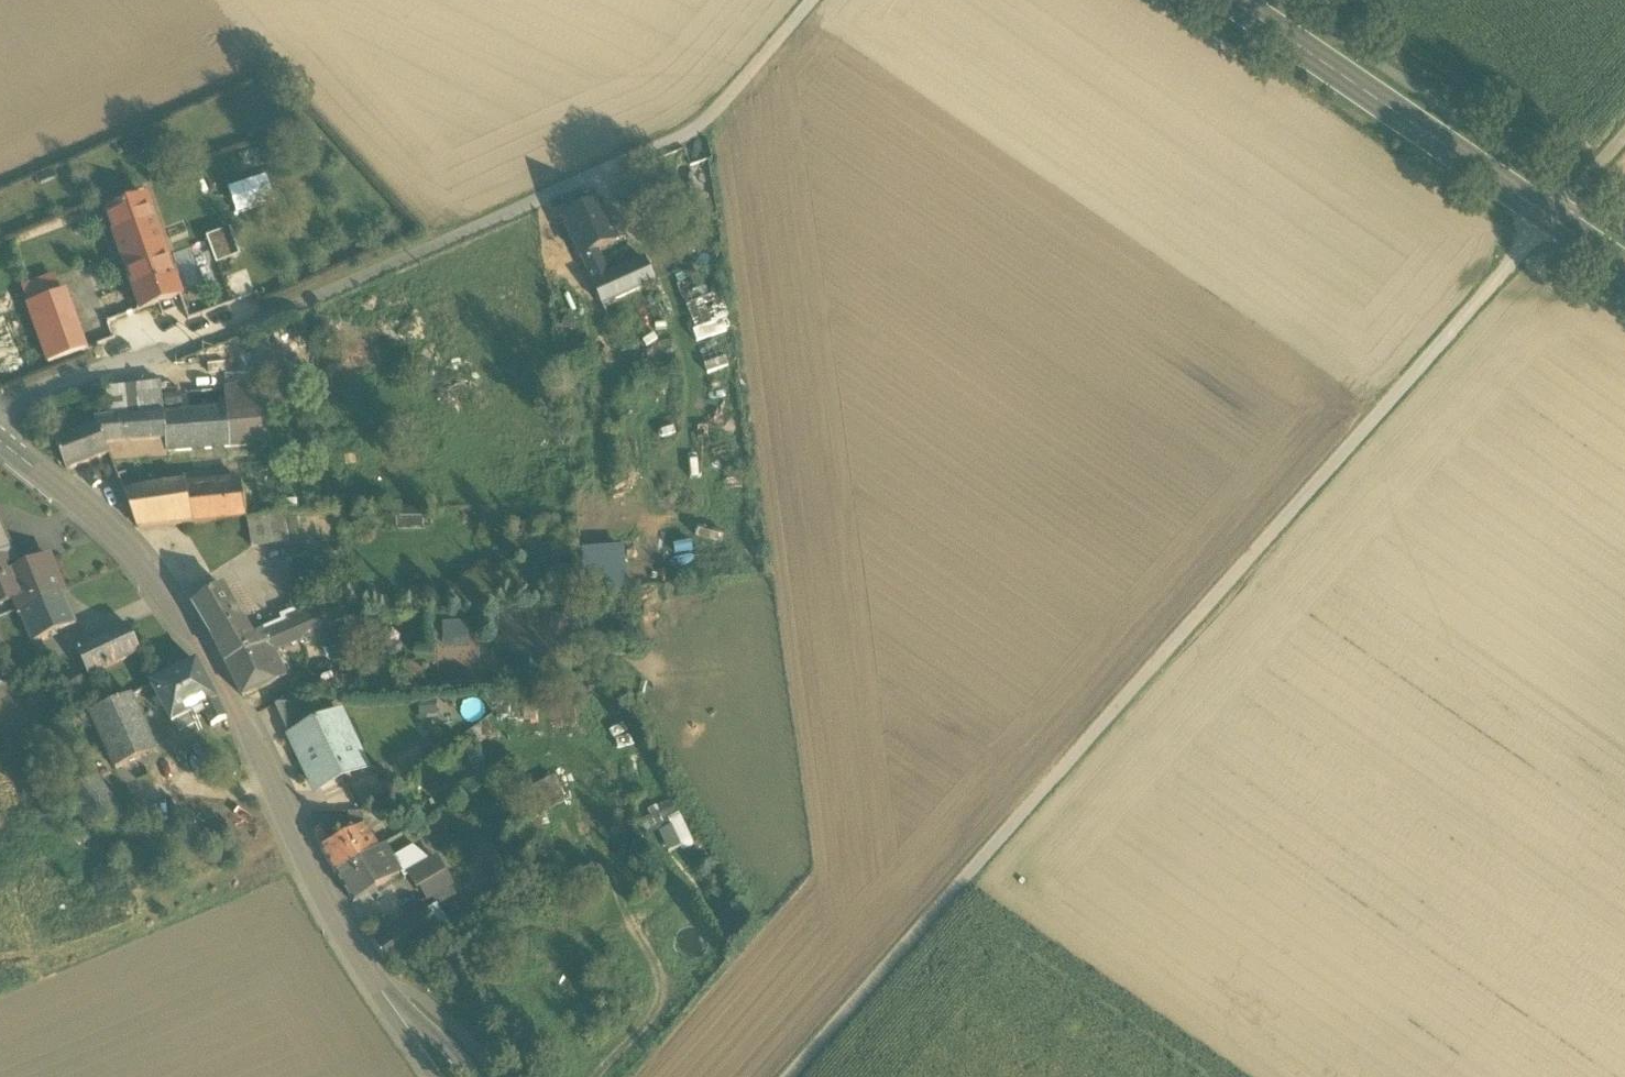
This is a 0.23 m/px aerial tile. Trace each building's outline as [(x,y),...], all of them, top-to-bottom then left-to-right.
[(148,200),(107,212),(116,245),(118,245),(141,310),(182,295),(148,200)] [(617,243),(616,239),(606,217),(600,204),(563,221),(581,259),(598,252),(617,243)] [(618,211),(606,217),(616,239),(626,229),(618,211)] [(239,256),(230,231),(213,237),(222,262),(239,256)] [(581,259),(593,285),(609,277),(598,252),(581,259)] [(644,262),(609,277),(593,285),(603,307),(654,284),(644,262)] [(676,284),(684,302),(712,290),(704,272),(676,284)] [(21,287),(28,305),(63,293),(56,275),(21,287)] [(28,305),(48,363),(86,350),(65,292),(63,293),(28,305)] [(106,390),(110,419),(164,414),(160,383),(106,390)] [(226,393),(227,408),(230,447),(261,444),(256,390),(226,393)] [(99,427),(105,444),(166,440),(167,452),(230,447),(227,408),(171,413),(164,414),(110,419),(95,421),(96,427),(97,428),(99,427)] [(67,471),(68,471),(109,455),(108,454),(109,454),(105,444),(99,427),(97,428),(96,427),(55,443),(66,470),(67,471)] [(167,458),(167,452),(166,440),(105,444),(109,454),(108,454),(109,455),(111,461),(167,458)] [(87,478),(93,489),(103,484),(96,473),(92,471),(88,473),(87,478)] [(137,529),(193,524),(187,488),(186,482),(164,485),(124,493),(137,529)] [(242,482),(187,488),(193,524),(246,518),(242,482)] [(272,512),(297,511),(296,498),(272,500),(272,512)] [(388,528),(424,528),(424,511),(389,510),(388,528)] [(251,518),(253,548),(310,544),(307,514),(251,518)] [(2,534),(0,535),(0,569),(2,568),(14,563),(2,534)] [(597,549),(598,574),(623,573),(622,548),(597,549)] [(50,559),(6,578),(5,578),(14,599),(19,611),(62,592),(63,592),(50,559)] [(0,569),(0,605),(14,599),(5,578),(6,578),(2,568),(0,569)] [(212,636),(226,664),(268,643),(263,631),(261,632),(252,637),(223,587),(193,606),(212,636)] [(76,625),(62,592),(19,611),(33,643),(76,625)] [(308,630),(327,623),(327,622),(322,609),(318,600),(299,608),(300,610),(308,630)] [(339,602),(322,609),(327,622),(327,623),(329,627),(346,619),(339,602)] [(261,632),(263,631),(262,630),(285,621),(283,616),(300,610),(299,608),(294,610),(280,616),(282,621),(260,630),(261,632)] [(308,630),(300,610),(283,616),(285,621),(262,630),(263,631),(268,643),(226,664),(243,697),(286,677),(273,651),(300,639),(308,630)] [(77,649),(90,677),(142,652),(128,624),(77,649)] [(174,721),(179,731),(195,723),(190,714),(202,708),(217,701),(196,663),(151,685),(156,693),(172,723),(174,721)] [(115,769),(155,751),(130,695),(90,713),(115,769)] [(227,719),(217,701),(202,708),(212,726),(227,719)] [(278,704),(294,736),(327,720),(319,702),(278,704)] [(304,763),(316,790),(365,767),(356,750),(349,747),(334,717),(327,720),(294,736),(298,746),(304,748),(310,760),(304,763)] [(65,798),(91,834),(121,815),(96,779),(65,798)] [(647,808),(664,854),(691,844),(673,798),(647,808)] [(313,832),(322,849),(335,842),(327,825),(313,832)] [(321,850),(336,875),(378,849),(367,831),(360,828),(335,842),(322,849),(321,850)] [(384,846),(378,849),(336,875),(354,904),(375,891),(374,889),(401,874),(402,873),(393,859),(384,846)] [(414,847),(393,859),(402,873),(401,874),(404,879),(410,876),(409,875),(429,863),(426,857),(414,847)] [(421,887),(428,899),(452,886),(436,859),(429,863),(409,875),(410,876),(417,889),(421,887)] [(371,941),(388,969),(440,932),(419,903),(403,914),(410,924),(398,933),(392,925),(371,941)]
